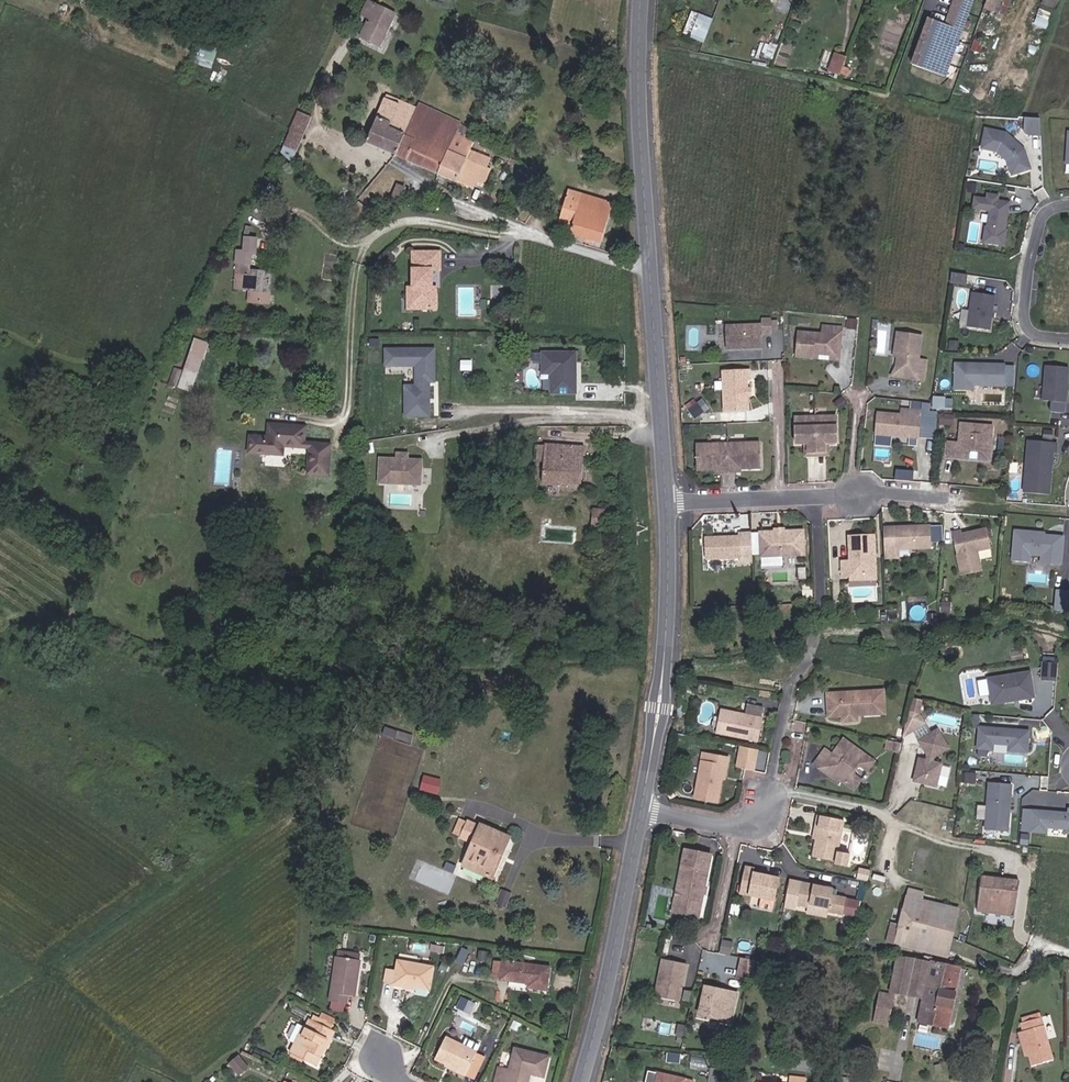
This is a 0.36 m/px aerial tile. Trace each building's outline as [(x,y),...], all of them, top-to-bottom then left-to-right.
[(363,35),(382,44),(397,14),(371,0),(364,14),(372,18),(363,35)] [(980,0),(963,0),(955,21),(938,15),(921,61),(953,73),(980,0)] [(1014,13),(1019,0),(996,0),(994,5),(1014,13)] [(698,30),(711,36),(719,16),(706,11),(698,30)] [(196,62),(213,68),(219,49),(203,44),(196,62)] [(838,71),(848,75),(854,59),(844,55),(838,71)] [(400,153),(401,152),(420,107),(387,94),(369,142),(400,153)] [(413,159),(418,147),(436,106),(423,100),(420,107),(401,152),(400,153),(413,159)] [(446,171),(462,130),(466,120),(466,118),(436,106),(418,147),(413,159),(446,171)] [(313,117),(315,113),(304,108),(302,112),(313,117)] [(285,149),(294,158),(313,117),(302,112),(285,149)] [(1050,131),(1050,113),(1032,112),(1033,127),(1036,130),(1050,131)] [(1040,164),(1034,145),(1031,146),(1028,144),(1030,142),(1017,130),(997,125),(993,143),(1008,146),(1019,155),(1023,169),(1040,164)] [(499,167),(495,165),(499,154),(489,150),(492,142),(484,139),(484,136),(481,135),(480,137),(462,130),(446,171),(480,185),(482,179),(492,183),(499,167)] [(985,186),(986,178),(978,177),(977,185),(985,186)] [(398,194),(404,197),(409,188),(403,185),(398,194)] [(1013,207),(1015,196),(1008,195),(1008,190),(996,188),(995,194),(984,192),(982,203),(999,206),(996,222),(994,222),(992,237),(1014,241),(1016,225),(1015,225),(1017,208),(1013,207)] [(618,203),(579,190),(572,210),(583,214),(578,229),(607,238),(618,203)] [(583,214),(572,210),(567,225),(578,229),(583,214)] [(260,299),(273,301),(276,270),(252,267),(253,261),(257,262),(257,253),(263,253),(264,238),(253,237),(252,251),(246,250),(242,286),(262,289),(260,299)] [(437,263),(446,263),(445,245),(417,247),(420,284),(414,284),(415,295),(420,295),(421,304),(440,302),(439,282),(433,282),(433,277),(438,277),(437,263)] [(378,261),(385,267),(394,257),(387,251),(378,261)] [(999,325),(1004,290),(982,287),(977,321),(999,325)] [(838,354),(843,348),(844,333),(848,333),(849,324),(828,322),(827,331),(804,329),(802,354),(821,356),(821,353),(826,353),(838,354)] [(733,354),(769,352),(768,327),(732,329),(733,354)] [(934,355),(926,354),(929,331),(904,327),(901,347),(905,347),(904,352),(902,364),(908,369),(923,371),(922,374),(932,376),(934,355)] [(881,331),(881,353),(891,353),(892,331),(881,331)] [(838,354),(846,356),(848,333),(844,333),(843,348),(838,354)] [(441,377),(442,345),(394,344),(393,359),(424,360),(423,381),(412,381),(411,410),(434,411),(435,382),(432,382),(432,377),(441,377)] [(193,388),(204,356),(192,352),(186,368),(177,365),(172,381),(193,388)] [(579,368),(580,353),(550,352),(549,374),(558,374),(557,393),(582,394),(583,368),(579,368)] [(1013,380),(1014,359),(988,358),(988,361),(983,360),(983,358),(964,357),(963,383),(982,384),(982,379),(1013,380)] [(1055,361),(1051,395),(1068,397),(1068,362),(1055,361)] [(922,374),(923,371),(908,369),(902,364),(898,371),(922,374)] [(728,417),(755,415),(754,401),(754,394),(753,385),(756,385),(756,375),(728,376),(728,417)] [(882,429),(925,435),(928,413),(884,408),(882,429)] [(835,443),(847,443),(846,415),(800,415),(800,443),(812,443),(815,443),(815,453),(833,452),(833,443),(835,443)] [(989,456),(1001,457),(1004,423),(971,419),(969,439),(956,437),(955,452),(980,455),(980,449),(984,446),(987,447),(990,450),(989,456)] [(309,439),(310,423),(273,420),(272,433),(254,432),(253,449),(287,452),(288,443),(314,445),(312,470),(332,472),(335,441),(309,439)] [(1048,446),(1049,436),(1040,435),(1039,445),(1048,446)] [(1060,490),(1064,448),(1067,448),(1068,438),(1049,436),(1048,446),(1039,445),(1035,488),(1060,490)] [(750,466),(771,464),(770,438),(708,442),(709,468),(726,467),(730,467),(730,470),(747,469),(747,466),(750,466)] [(548,481),(587,484),(590,446),(551,443),(551,445),(550,461),(548,481)] [(812,455),(835,455),(835,443),(833,443),(833,452),(815,453),(815,443),(812,443),(812,455)] [(540,460),(550,461),(551,445),(541,444),(540,460)] [(429,484),(430,460),(416,459),(417,453),(407,452),(407,458),(389,457),(388,481),(429,484)] [(602,527),(610,528),(611,511),(603,511),(602,527)] [(906,547),(939,546),(939,524),(921,525),(921,527),(917,527),(917,525),(902,525),(902,527),(892,527),(893,556),(906,555),(906,547)] [(986,547),(999,544),(995,524),(981,527),(978,531),(971,533),(970,526),(960,529),(969,572),(990,568),(986,547)] [(1061,530),(1061,533),(1056,533),(1056,527),(1026,525),(1023,555),(1041,557),(1042,546),(1053,547),(1063,548),(1062,559),(1068,559),(1068,531),(1061,530)] [(784,529),(768,530),(770,555),(771,555),(771,564),(792,563),(791,553),(813,552),(812,528),(791,529),(790,530),(786,530),(784,529)] [(726,534),(713,535),(715,558),(750,556),(750,558),(761,558),(759,530),(749,531),(749,533),(731,534),(731,536),(726,537),(726,534)] [(879,551),(884,550),(883,533),(855,534),(856,556),(848,557),(848,574),(857,574),(872,573),(880,567),(879,551)] [(1062,559),(1063,548),(1053,547),(1052,558),(1062,559)] [(857,578),(885,577),(884,550),(879,551),(880,567),(872,573),(857,574),(857,578)] [(821,591),(820,581),(812,582),(812,592),(821,591)] [(1058,680),(1060,662),(1045,660),(1043,678),(1058,680)] [(1035,694),(1032,669),(989,675),(992,694),(1005,693),(1006,699),(1035,694)] [(843,718),(888,713),(885,686),(842,691),(844,711),(841,711),(841,709),(828,710),(829,714),(843,713),(843,718)] [(841,711),(844,711),(842,691),(827,692),(828,710),(841,709),(841,711)] [(923,700),(913,698),(910,712),(920,715),(923,700)] [(747,703),(745,712),(762,714),(763,706),(747,703)] [(717,732),(761,740),(765,716),(721,708),(717,732)] [(402,735),(416,739),(418,729),(404,725),(402,735)] [(1010,749),(1028,751),(1031,730),(996,726),(995,729),(991,729),(989,726),(983,725),(980,747),(995,748),(996,742),(1011,744),(1010,749)] [(919,758),(914,781),(937,787),(942,764),(933,761),(934,757),(949,748),(937,729),(918,741),(928,756),(927,760),(919,758)] [(872,767),(877,761),(845,736),(833,751),(826,745),(815,760),(825,768),(827,766),(839,775),(843,774),(846,777),(844,779),(856,788),(865,778),(859,774),(858,770),(863,763),(867,763),(872,767)] [(889,752),(900,754),(902,745),(892,743),(889,752)] [(758,750),(744,747),(740,768),(754,771),(758,750)] [(712,762),(713,754),(703,752),(701,760),(712,762)] [(695,799),(717,804),(721,780),(724,766),(727,766),(728,757),(713,754),(712,762),(701,760),(695,799)] [(843,774),(839,775),(827,766),(825,768),(842,781),(844,779),(846,777),(843,774)] [(428,784),(442,788),(446,773),(432,769),(428,784)] [(686,784),(682,777),(675,781),(679,788),(686,784)] [(1004,812),(1004,809),(1006,809),(1009,784),(987,782),(982,829),(1004,831),(1006,813),(1004,812)] [(859,808),(831,803),(829,812),(833,813),(830,827),(826,845),(850,850),(849,852),(862,855),(864,842),(852,840),(859,808)] [(1033,808),(1031,828),(1047,829),(1046,833),(1066,835),(1067,830),(1068,830),(1068,810),(1068,811),(1056,810),(1052,815),(1050,815),(1051,810),(1033,808)] [(460,830),(469,833),(476,817),(467,813),(460,830)] [(472,860),(496,870),(505,848),(510,850),(517,833),(487,820),(487,821),(476,817),(469,833),(481,839),(472,860)] [(496,870),(501,873),(510,850),(505,848),(496,870)] [(704,888),(707,888),(714,854),(688,848),(676,903),(702,909),(706,892),(703,891),(704,888)] [(879,867),(881,859),(870,857),(868,865),(879,867)] [(739,894),(774,901),(779,877),(754,872),(754,867),(745,866),(739,894)] [(989,899),(1027,904),(1033,872),(995,867),(994,871),(990,895),(989,899)] [(983,894),(990,895),(994,871),(987,870),(983,894)] [(919,887),(930,890),(932,882),(920,880),(919,887)] [(855,917),(859,899),(842,895),(843,889),(813,883),(808,907),(822,909),(822,906),(841,910),(840,913),(855,917)] [(936,921),(939,907),(942,892),(930,890),(919,887),(917,887),(912,913),(906,936),(960,947),(964,926),(936,921)] [(939,907),(951,910),(955,895),(942,892),(939,907)] [(939,907),(936,921),(964,926),(971,898),(955,895),(951,910),(939,907)] [(700,918),(702,909),(676,903),(674,912),(700,918)] [(899,934),(906,936),(912,913),(904,911),(899,934)] [(351,990),(360,991),(366,955),(361,954),(362,949),(349,946),(348,952),(343,951),(335,996),(349,999),(351,990)] [(903,983),(919,986),(923,968),(934,970),(930,988),(925,1012),(959,1019),(973,957),(939,951),(939,952),(910,947),(903,983)] [(423,978),(436,980),(439,959),(404,953),(403,962),(400,976),(400,977),(417,980),(418,977),(423,978)] [(495,975),(504,976),(506,956),(497,954),(495,975)] [(531,983),(550,986),(553,963),(506,956),(504,976),(532,980),(531,983)] [(755,959),(742,956),(741,962),(754,965),(755,959)] [(390,974),(400,976),(403,962),(392,960),(390,974)] [(654,999),(679,1004),(686,966),(662,961),(654,999)] [(754,965),(741,962),(738,977),(752,980),(754,965)] [(919,986),(930,988),(934,970),(923,968),(919,986)] [(705,984),(700,1012),(711,1014),(712,1011),(721,1013),(720,1016),(732,1018),(737,990),(723,988),(722,990),(719,990),(719,987),(705,984)] [(683,989),(683,1000),(692,1001),(693,990),(683,989)] [(885,1003),(900,1006),(902,996),(887,993),(885,1003)] [(1043,1059),(1064,1054),(1053,1006),(1043,1008),(1044,1013),(1035,1015),(1033,1015),(1035,1025),(1041,1048),(1043,1059)] [(329,1047),(327,1046),(337,1024),(317,1015),(304,1041),(302,1040),(297,1050),(322,1062),(329,1047)] [(329,1047),(331,1048),(341,1027),(337,1024),(327,1046),(329,1047)] [(1036,1049),(1041,1048),(1035,1025),(1030,1026),(1036,1049)] [(468,1071),(481,1045),(449,1029),(438,1053),(449,1059),(452,1060),(453,1058),(462,1063),(460,1067),(468,1071)] [(535,1071),(531,1071),(532,1065),(549,1068),(554,1047),(521,1040),(516,1063),(505,1060),(500,1081),(532,1081),(535,1071)] [(468,1071),(475,1075),(489,1049),(481,1045),(468,1071)] [(236,1056),(247,1067),(255,1058),(245,1047),(236,1056)] [(692,1067),(707,1070),(710,1056),(696,1053),(692,1067)] [(460,1067),(462,1063),(453,1058),(452,1060),(449,1059),(448,1061),(460,1067)] [(694,1078),(649,1069),(646,1081),(693,1081),(694,1078)]
